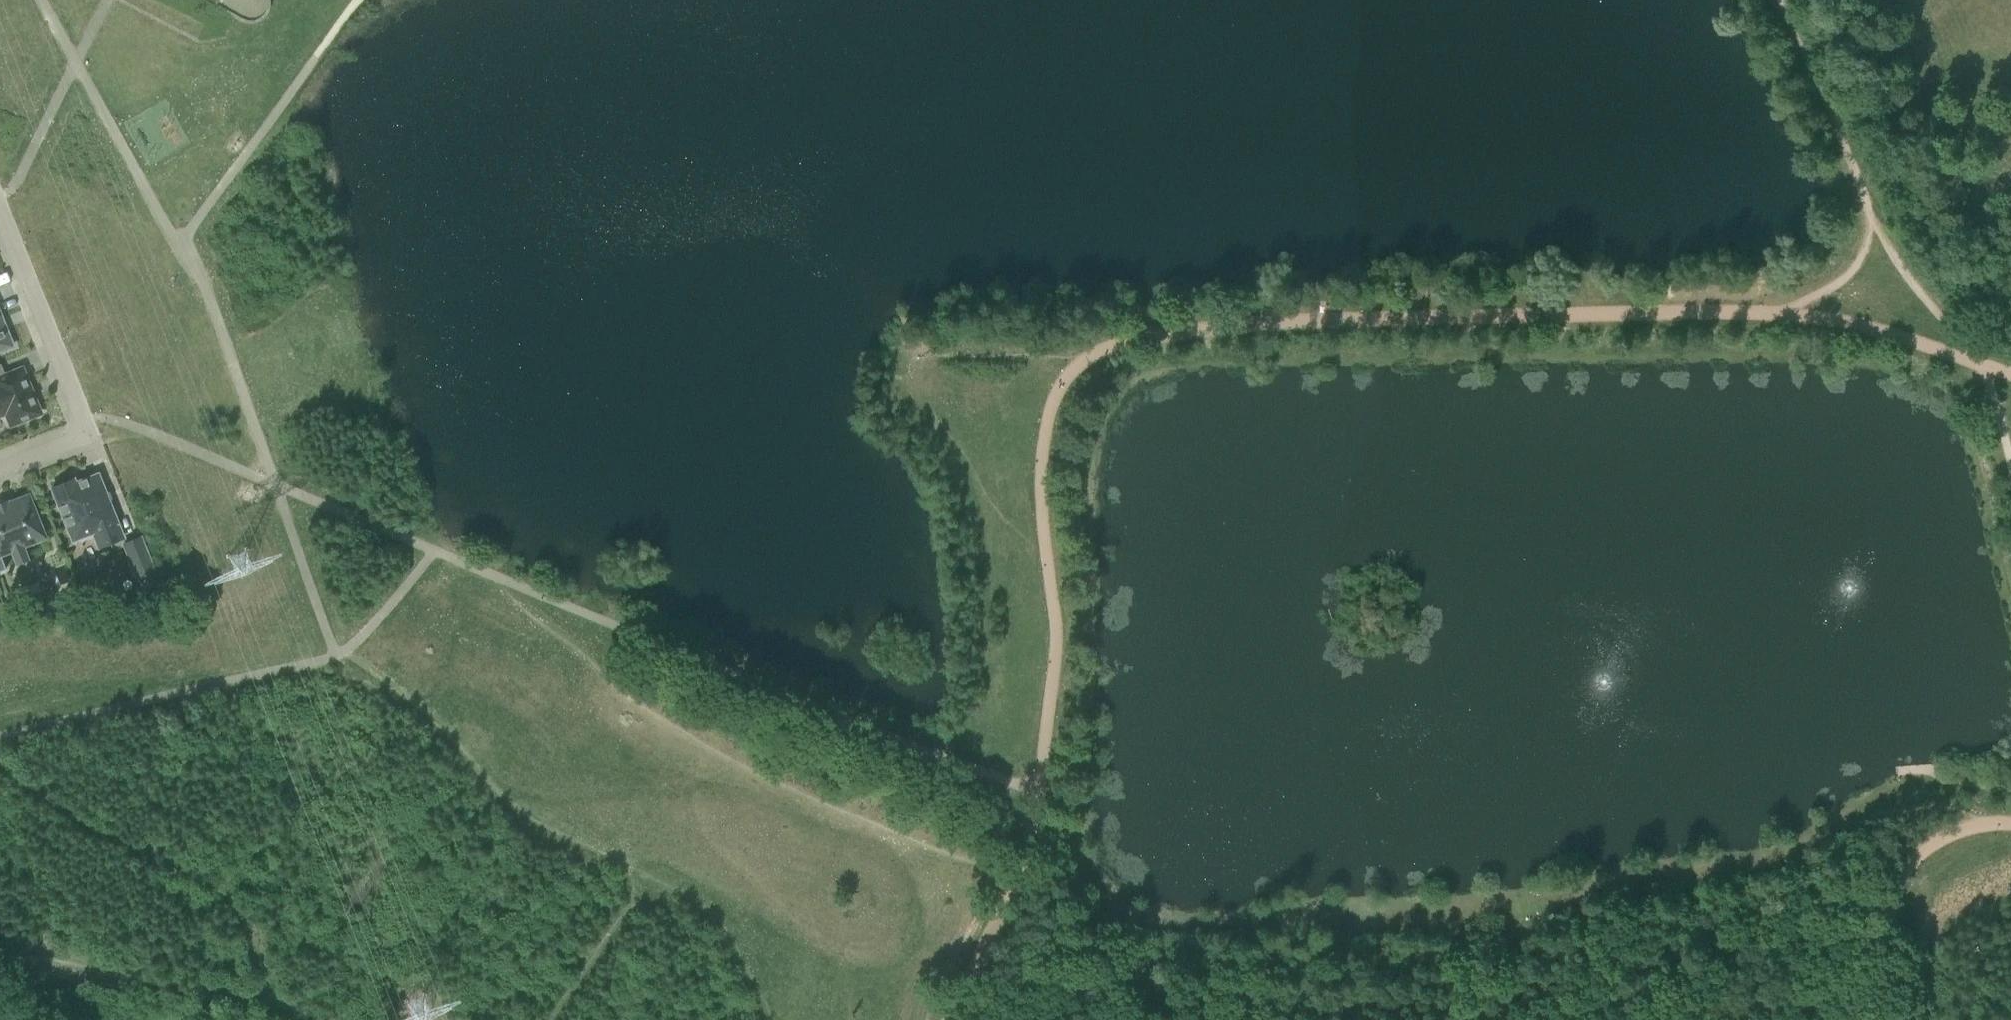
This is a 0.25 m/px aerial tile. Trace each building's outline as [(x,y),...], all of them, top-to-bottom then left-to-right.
[(13,346),(0,315),(0,351),(13,346)] [(40,413),(33,396),(32,396),(29,389),(30,388),(22,369),(5,375),(1,364),(0,364),(0,415),(6,413),(11,425),(40,413)] [(98,547),(108,543),(123,538),(98,474),(75,483),(74,480),(52,488),(73,541),(93,533),(98,547)] [(36,522),(27,499),(0,509),(0,552),(10,548),(12,553),(23,548),(21,544),(27,542),(28,545),(46,538),(39,521),(36,522)] [(154,572),(140,538),(124,545),(137,578),(154,572)]
